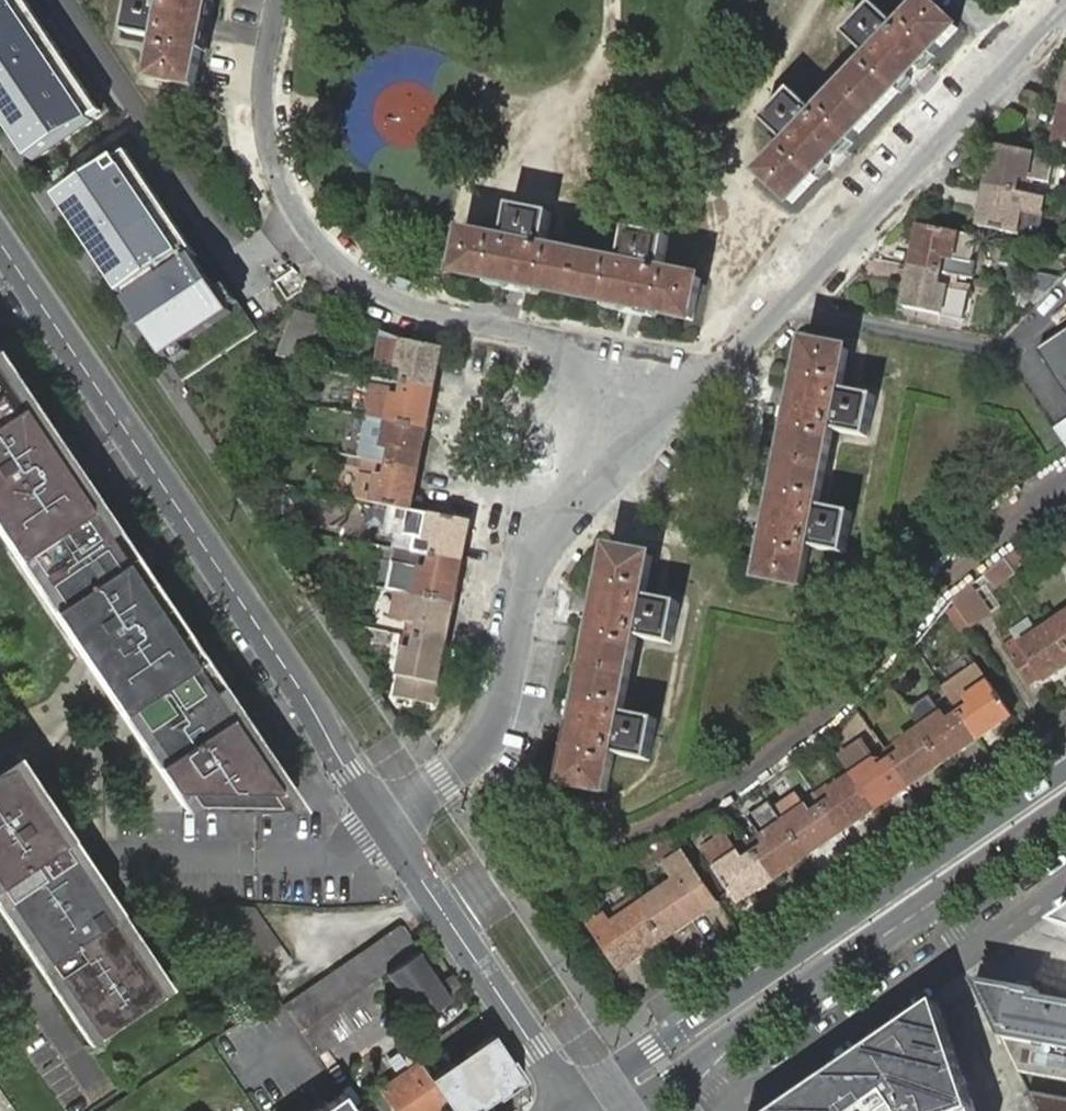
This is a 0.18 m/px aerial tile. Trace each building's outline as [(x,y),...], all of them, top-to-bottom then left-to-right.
[(27,166),(104,115),(27,0),(0,0),(0,125),(27,166)] [(127,33),(162,41),(154,79),(195,87),(213,0),(133,0),(127,33)] [(793,91),(764,121),(785,142),(790,147),(768,171),(763,175),(793,204),(827,168),(842,152),(910,82),(924,66),(958,30),(928,2),(901,30),(874,5),(845,35),(866,55),(872,60),(849,84),(823,112),(820,116),(793,91)] [(445,131),(427,73),(355,95),(364,125),(375,121),(384,149),(445,131)] [(1063,106),(1056,146),(1065,148),(1065,106),(1063,106)] [(1050,183),(1055,159),(1033,155),(995,148),(987,186),(1017,192),(1029,194),(1032,180),(1050,183)] [(177,386),(258,332),(132,150),(87,179),(53,201),(177,386)] [(1032,210),(1035,196),(1029,194),(1017,192),(987,186),(980,227),(1017,234),(1039,238),(1044,212),(1032,210)] [(458,234),(452,233),(444,274),(492,284),(514,288),(608,307),(631,311),(678,321),(687,280),(648,272),(655,237),(613,229),(608,256),(606,264),(574,257),(531,249),(538,214),(497,206),(492,233),(490,241),(458,234)] [(920,227),(911,267),(943,273),(947,253),(957,255),(961,236),(920,227)] [(943,273),(911,267),(904,307),(945,315),(964,319),(971,287),(957,284),(958,276),(943,273)] [(1031,290),(1047,293),(1061,279),(1034,274),(1031,290)] [(1017,306),(1032,309),(1047,293),(1031,290),(1021,288),(1017,306)] [(320,318),(293,313),(278,357),(304,362),(320,318)] [(384,333),(382,332),(376,362),(381,364),(387,334),(384,333)] [(387,334),(381,364),(400,367),(397,382),(406,383),(436,389),(444,348),(405,340),(402,340),(399,339),(396,338),(393,337),(390,335),(387,334)] [(1041,352),(1065,388),(1065,335),(1041,352)] [(808,343),(762,578),(803,586),(810,548),(846,555),(854,513),(818,506),(833,431),(868,438),(877,397),(841,390),(849,351),(808,343)] [(12,549),(98,676),(171,785),(182,800),(252,801),(297,802),(253,737),(249,729),(252,727),(181,621),(79,469),(0,352),(0,531),(12,549)] [(397,382),(376,377),(368,418),(390,422),(428,430),(436,389),(406,383),(397,382)] [(1050,428),(1065,450),(1065,449),(1065,422),(1064,419),(1050,428)] [(382,447),(379,463),(390,464),(420,470),(428,430),(390,422),(384,447),(382,447)] [(274,451),(269,471),(280,474),(284,453),(274,451)] [(390,464),(379,463),(376,476),(362,474),(357,499),(373,503),(411,510),(412,510),(420,470),(390,464)] [(436,558),(464,562),(472,522),(433,514),(412,510),(411,510),(406,536),(416,538),(428,541),(438,543),(436,558)] [(416,538),(413,553),(433,557),(436,558),(438,543),(428,541),(416,538)] [(1013,569),(1015,571),(1032,560),(1023,544),(1021,545),(1005,558),(1006,558),(1006,559),(1013,569)] [(413,553),(397,550),(394,564),(389,590),(396,591),(456,603),(464,562),(436,558),(433,557),(413,553)] [(612,550),(566,785),(607,793),(614,754),(650,761),(658,720),(622,713),(628,680),(637,638),(672,645),(681,603),(645,596),(653,557),(612,550)] [(996,590),(1017,574),(1015,571),(1013,569),(1006,559),(1006,558),(984,576),(996,590)] [(986,585),(975,593),(989,614),(992,612),(993,614),(1002,607),(986,585)] [(417,638),(447,644),(456,603),(396,591),(391,617),(408,621),(420,623),(417,638)] [(974,591),(955,603),(971,626),(979,638),(1000,624),(993,614),(992,612),(989,614),(975,593),(974,591)] [(1052,626),(1065,646),(1065,616),(1052,626)] [(405,635),(417,638),(420,623),(408,621),(405,635)] [(1065,665),(1065,646),(1052,626),(1023,646),(1018,639),(1005,647),(1030,683),(1043,674),(1046,679),(1065,665)] [(436,705),(440,684),(447,644),(417,638),(405,635),(404,635),(402,650),(406,650),(396,698),(436,705)] [(975,705),(961,714),(978,739),(1012,716),(990,683),(969,697),(975,705)] [(978,739),(961,714),(948,723),(943,715),(921,730),(943,762),(978,739)] [(943,762),(921,730),(900,745),(898,741),(885,750),(893,761),(910,785),(943,762)] [(838,756),(853,777),(875,809),(910,785),(893,761),(880,770),(874,762),(860,740),(838,756)] [(11,752),(0,759),(0,917),(87,1046),(170,990),(76,850),(11,752)] [(875,809),(853,777),(831,791),(827,785),(815,793),(816,795),(824,807),(841,832),(875,809)] [(841,832),(824,807),(811,816),(806,809),(803,804),(796,794),(774,808),(785,823),(807,856),(841,832)] [(824,807),(816,795),(803,804),(806,809),(811,816),(824,807)] [(753,822),(768,846),(756,854),(773,879),(807,856),(785,823),(774,808),(753,822)] [(673,836),(633,854),(639,869),(682,849),(673,836)] [(756,854),(748,842),(735,850),(726,837),(704,853),(716,870),(737,903),(773,879),(756,854)] [(640,906),(664,941),(705,913),(719,903),(685,853),(671,863),(681,878),(640,906)] [(635,961),(664,941),(640,906),(613,926),(606,916),(592,926),(619,965),(631,956),(635,961)] [(252,907),(215,908),(219,914),(264,977),(289,959),(252,907)] [(206,920),(205,908),(193,909),(194,920),(206,920)] [(1055,924),(1065,928),(1065,917),(1055,924)] [(400,925),(283,1005),(299,1028),(300,1030),(368,985),(386,973),(417,951),(400,925)] [(450,998),(418,950),(417,951),(386,973),(417,1020),(450,998)] [(631,956),(619,965),(623,970),(635,961),(631,956)] [(1038,998),(1039,992),(1015,988),(1015,987),(975,980),(1019,1072),(1065,1080),(1065,1003),(1038,998)] [(784,1110),(877,1110),(893,1100),(901,1110),(975,1110),(940,1004),(784,1110)] [(430,1079),(447,1103),(453,1110),(473,1110),(522,1076),(510,1059),(494,1035),(448,1066),(430,1079)] [(447,1103),(430,1079),(418,1060),(379,1086),(396,1110),(435,1110),(447,1103)] [(342,1091),(312,1110),(355,1110),(342,1091)] [(1028,1091),(1038,1110),(1065,1110),(1065,1098),(1028,1091)]
